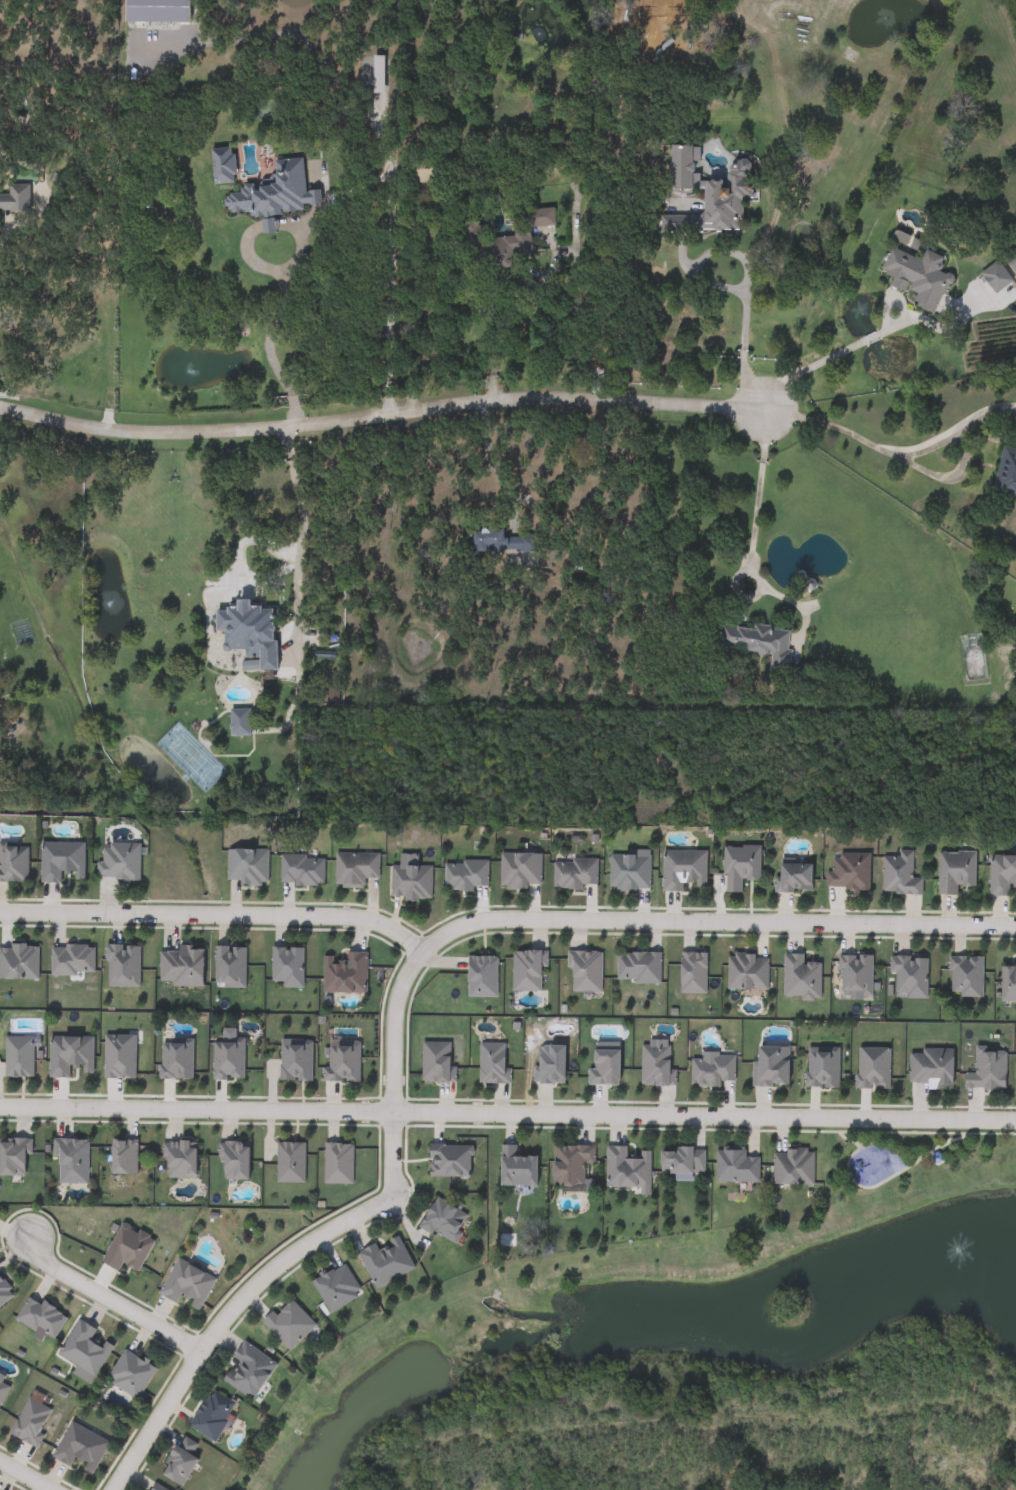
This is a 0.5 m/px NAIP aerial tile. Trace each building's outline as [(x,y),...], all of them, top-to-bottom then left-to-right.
[(131,22),(131,0),(163,0),(163,22),(131,22)] [(741,232),(660,231),(660,214),(703,214),(703,190),(670,189),(670,146),(697,146),(697,181),(726,181),(726,162),(751,162),(751,200),(741,200),(741,232)] [(234,183),(212,184),(211,148),(233,148),(234,183)] [(273,159),(303,158),(303,191),(319,190),(320,204),(302,205),(302,212),(225,215),(224,188),(274,186),(273,159)] [(403,158),(441,158),(441,183),(403,183),(403,158)] [(28,211),(0,211),(0,194),(6,194),(6,183),(28,183),(28,211)] [(554,226),(528,228),(530,255),(500,257),(498,237),(513,236),(513,227),(525,227),(524,208),(552,206),(554,226)] [(1003,256),(1015,247),(1015,275),(1003,256)] [(933,314),(912,305),(916,296),(889,285),(892,278),(880,272),(891,248),(920,261),(925,250),(944,259),(939,271),(949,276),(933,314)] [(979,274),(996,261),(1012,281),(995,294),(979,274)] [(1015,449),(1015,443),(1015,497),(993,492),(1002,446),(1015,449)] [(536,536),(536,551),(472,552),(472,530),(503,529),(503,536),(536,536)] [(275,671),(258,672),(258,659),(243,659),(242,651),(222,652),(222,632),(214,633),(214,610),(235,609),(234,602),(259,601),(259,609),(273,609),(275,671)] [(791,632),(785,675),(768,672),(770,655),(715,648),(719,623),(791,632)] [(962,636),(981,635),(984,680),(964,681),(962,636)] [(229,737),(229,711),(248,711),(248,737),(229,737)] [(83,881),(72,881),(72,875),(61,874),(61,883),(40,883),(41,843),(84,844),(83,881)] [(140,845),(139,882),(99,881),(100,844),(140,845)] [(28,883),(0,883),(0,846),(28,846),(28,883)] [(760,847),(760,881),(742,881),(742,894),(724,894),(724,847),(760,847)] [(226,850),(267,850),(267,884),(226,884),(226,850)] [(706,852),(706,888),(682,887),(682,892),(662,892),(663,852),(706,852)] [(957,896),(938,896),(938,853),(975,853),(975,887),(957,887),(957,896)] [(365,887),(335,887),(335,854),(378,854),(378,879),(365,879),(365,887)] [(541,854),(541,888),(500,888),(500,854),(541,854)] [(830,891),(830,854),(869,854),(869,891),(830,891)] [(882,895),(882,854),(912,854),(912,878),(922,878),(922,895),(882,895)] [(323,886),(279,885),(280,856),(323,857),(323,886)] [(610,856),(649,856),(649,891),(610,891),(610,856)] [(990,856),(1015,856),(1015,888),(1010,888),(1010,897),(989,897),(990,856)] [(553,889),(553,860),(596,860),(596,889),(553,889)] [(444,862),(487,862),(487,890),(444,890),(444,862)] [(811,866),(811,893),(777,893),(777,866),(811,866)] [(432,867),(432,900),(390,900),(390,867),(432,867)] [(38,980),(0,980),(0,946),(38,946),(38,980)] [(51,976),(51,946),(94,946),(94,975),(51,976)] [(139,946),(139,988),(106,987),(106,946),(139,946)] [(202,987),(159,987),(160,948),(203,948),(202,987)] [(214,948),(245,948),(245,988),(214,988),(214,948)] [(282,988),(282,983),(272,983),(272,948),(302,948),(302,988),(282,988)] [(543,951),(543,992),(512,991),(512,951),(543,951)] [(601,993),(569,993),(569,952),(601,952),(601,993)] [(366,953),(366,994),(322,994),(322,959),(345,959),(345,953),(366,953)] [(660,953),(660,983),(616,983),(616,953),(660,953)] [(706,953),(706,995),(680,995),(680,953),(706,953)] [(820,998),(783,998),(783,954),(803,954),(803,963),(820,963),(820,998)] [(767,991),(727,991),(727,955),(768,955),(767,991)] [(839,956),(872,955),(872,994),(839,994),(839,956)] [(926,998),(895,998),(895,973),(890,973),(890,956),(927,957),(926,998)] [(982,997),(950,997),(950,956),(982,956),(982,997)] [(1001,968),(1015,968),(1015,1001),(1001,1001),(1001,968)] [(103,1078),(103,1035),(135,1035),(135,1078),(103,1078)] [(93,1074),(82,1074),(82,1065),(69,1065),(69,1077),(50,1077),(50,1036),(93,1036),(93,1074)] [(192,1039),(192,1079),(160,1079),(160,1039),(192,1039)] [(243,1079),(213,1079),(213,1039),(243,1039),(243,1079)] [(311,1039),(311,1080),(280,1080),(280,1039),(311,1039)] [(359,1081),(326,1081),(326,1041),(359,1041),(359,1081)] [(478,1083),(478,1043),(505,1043),(505,1068),(510,1068),(510,1083),(478,1083)] [(640,1085),(640,1045),(673,1045),(673,1085),(640,1085)] [(788,1046),(788,1085),(754,1085),(754,1046),(788,1046)] [(838,1087),(807,1087),(807,1047),(838,1047),(838,1087)] [(889,1088),(857,1088),(857,1047),(889,1047),(889,1088)] [(952,1049),(952,1087),(927,1087),(927,1083),(909,1083),(909,1049),(952,1049)] [(1004,1089),(964,1088),(964,1072),(975,1072),(975,1049),(1005,1050),(1004,1089)] [(690,1084),(690,1055),(734,1056),(734,1084),(690,1084)] [(87,1184),(58,1184),(58,1159),(53,1159),(53,1139),(87,1139),(87,1184)] [(111,1174),(111,1140),(136,1140),(136,1174),(111,1174)] [(196,1178),(166,1178),(166,1141),(196,1141),(196,1178)] [(248,1141),(248,1179),(221,1179),(221,1141),(248,1141)] [(276,1183),(276,1143),(304,1143),(304,1183),(276,1183)] [(352,1183),(325,1183),(325,1143),(352,1143),(352,1183)] [(427,1176),(428,1145),(471,1145),(470,1177),(427,1176)] [(500,1185),(500,1145),(516,1145),(516,1156),(536,1156),(536,1185),(500,1185)] [(552,1146),(594,1145),(594,1163),(583,1163),(583,1186),(552,1187),(552,1146)] [(649,1151),(649,1187),(606,1187),(606,1146),(626,1146),(626,1157),(639,1157),(639,1151),(649,1151)] [(704,1173),(660,1173),(660,1147),(704,1148),(704,1173)] [(745,1147),(745,1156),(758,1156),(758,1181),(714,1181),(714,1147),(745,1147)] [(813,1184),(772,1184),(772,1149),(813,1149),(813,1184)] [(469,1217),(451,1245),(418,1224),(436,1196),(469,1217)] [(138,1272),(121,1263),(117,1271),(101,1262),(121,1222),(155,1239),(138,1272)] [(358,1250),(375,1243),(376,1246),(399,1237),(413,1271),(373,1287),(358,1250)] [(159,1295),(176,1258),(216,1277),(199,1312),(182,1304),(182,1305),(159,1295)] [(329,1313),(311,1281),(344,1262),(362,1295),(329,1313)] [(14,1294),(0,1306),(0,1279),(14,1294)] [(15,1319),(31,1294),(67,1318),(51,1342),(15,1319)] [(315,1326),(289,1350),(263,1322),(289,1297),(315,1326)] [(57,1355),(78,1319),(96,1330),(90,1339),(102,1346),(105,1340),(113,1345),(95,1377),(57,1355)] [(220,1379),(244,1342),(276,1363),(252,1401),(220,1379)] [(136,1401),(105,1381),(126,1349),(157,1370),(136,1401)] [(10,1383),(0,1404),(0,1378),(10,1383)] [(236,1405),(214,1443),(188,1427),(210,1390),(236,1405)] [(53,1409),(37,1447),(10,1436),(25,1399),(53,1409)] [(78,1470),(80,1465),(72,1462),(70,1467),(52,1459),(68,1422),(108,1440),(92,1476),(78,1470)] [(158,1474),(180,1436),(202,1448),(180,1486),(158,1474)]
